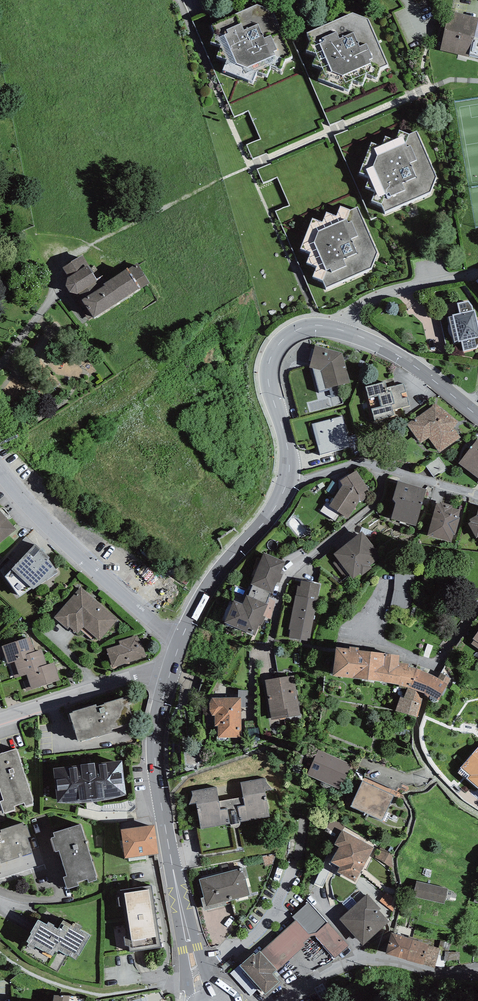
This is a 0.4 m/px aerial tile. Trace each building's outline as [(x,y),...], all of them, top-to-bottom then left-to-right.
[(256,4),(211,24),(215,32),(210,41),(220,45),(216,54),(227,57),(222,69),(253,81),(256,71),(267,75),(272,66),(282,69),(285,59),(292,55),(272,9),(256,4)] [(477,59),(477,37),(475,37),(477,21),(477,17),(449,11),(441,50),(458,53),(457,60),(467,62),(468,57),(477,59)] [(352,12),(307,32),(310,40),(306,49),(316,53),(312,62),(322,65),(318,77),(348,89),(352,79),(363,83),(368,74),(378,77),(381,66),(388,63),(368,17),(352,12)] [(372,142),(359,171),(371,174),(365,186),(376,190),(372,199),(381,203),(384,210),(430,191),(436,175),(417,130),(409,133),(399,129),(395,139),(385,135),(381,145),(372,142)] [(313,218),(301,247),(312,250),(307,262),(317,266),(313,275),(322,279),(325,286),(371,267),(378,251),(358,206),(350,209),(340,205),(337,215),(326,211),(323,221),(313,218)] [(63,266),(69,276),(88,264),(83,255),(63,266)] [(141,287),(127,266),(107,281),(104,274),(97,278),(88,264),(69,276),(67,277),(65,284),(89,320),(94,317),(94,318),(141,287)] [(457,302),(459,312),(452,314),(453,315),(449,316),(450,323),(449,325),(448,327),(448,328),(448,331),(449,333),(451,335),(453,336),(455,342),(461,340),(464,350),(476,348),(477,345),(477,322),(475,309),(473,309),(472,305),(469,300),(457,302)] [(343,352),(315,344),(309,366),(321,370),(326,388),(351,383),(343,352)] [(385,381),(366,386),(367,390),(363,391),(371,419),(374,418),(374,420),(395,414),(393,409),(410,405),(408,397),(402,398),(401,393),(406,391),(404,382),(387,387),(385,381)] [(458,421),(435,403),(433,405),(407,424),(421,444),(429,437),(440,451),(461,437),(454,428),(458,421)] [(320,454),(351,445),(342,415),(312,423),(318,444),(320,454)] [(477,437),(458,462),(477,478),(477,437)] [(329,505),(348,518),(360,501),(367,497),(364,492),(368,489),(357,470),(340,480),(343,484),(329,505)] [(426,488),(398,479),(393,498),(396,501),(391,518),(416,525),(426,488)] [(338,483),(333,480),(326,491),(333,495),(338,487),(338,483)] [(453,505),(440,501),(440,503),(436,502),(427,534),(452,541),(454,534),(455,534),(460,518),(458,517),(460,509),(452,507),(453,505)] [(469,518),(470,521),(468,522),(477,537),(477,536),(477,508),(476,514),(469,518)] [(16,528),(0,509),(0,542),(16,528)] [(362,530),(333,552),(353,578),(360,572),(362,574),(371,567),(370,565),(381,556),(362,530)] [(34,544),(26,536),(7,556),(15,564),(34,544)] [(49,556),(35,543),(34,544),(15,564),(12,567),(33,588),(58,571),(48,558),(49,556)] [(285,562),(264,552),(250,583),(253,584),(271,592),(272,593),(277,581),(280,583),(283,574),(280,573),(285,562)] [(418,578),(399,575),(394,610),(413,612),(418,578)] [(320,583),(301,580),(300,586),(298,585),(296,595),(295,595),(289,628),(291,629),(289,637),(310,641),(320,583)] [(266,603),(271,592),(253,584),(248,595),(266,603)] [(118,619),(81,587),(54,617),(67,628),(69,626),(78,633),(84,626),(100,640),(118,619)] [(248,595),(246,595),(242,604),(234,600),(224,622),(255,635),(260,623),(262,624),(266,616),(263,615),(268,604),(266,603),(248,595)] [(106,648),(112,667),(146,656),(143,644),(137,635),(119,641),(120,645),(106,648)] [(2,645),(2,646),(0,647),(0,658),(5,656),(7,663),(10,662),(26,657),(25,654),(35,651),(30,636),(2,645)] [(349,647),(336,646),(333,675),(368,678),(371,650),(359,648),(359,646),(349,645),(349,647)] [(42,649),(35,651),(25,654),(26,657),(10,662),(15,678),(27,674),(39,670),(38,667),(47,664),(42,649)] [(399,654),(371,650),(368,678),(383,681),(399,683),(408,686),(410,687),(416,667),(409,666),(409,663),(399,661),(399,654)] [(54,662),(47,664),(38,667),(39,670),(27,674),(28,679),(23,681),(27,691),(60,680),(54,662)] [(436,676),(416,667),(410,687),(425,692),(427,694),(430,697),(430,699),(432,701),(434,701),(437,700),(438,699),(448,683),(436,676)] [(300,715),(294,675),(265,679),(271,719),(300,715)] [(400,696),(396,709),(417,716),(425,692),(410,687),(408,686),(404,697),(400,696)] [(96,703),(69,711),(78,739),(81,738),(82,739),(98,734),(99,735),(112,731),(111,727),(134,720),(128,703),(132,702),(130,695),(127,696),(126,696),(97,705),(96,703)] [(241,737),(241,697),(213,698),(211,700),(209,704),(209,710),(212,715),(215,715),(215,725),(218,726),(218,737),(241,737)] [(17,747),(0,753),(0,787),(4,798),(0,799),(0,801),(4,812),(16,809),(14,803),(25,800),(26,804),(34,802),(17,747)] [(461,766),(470,774),(467,777),(477,787),(477,747),(461,766)] [(307,775),(340,790),(351,765),(318,750),(307,775)] [(81,764),(53,767),(57,801),(60,802),(69,802),(81,802),(91,801),(99,801),(114,798),(126,794),(122,760),(95,763),(95,761),(79,763),(81,764)] [(214,788),(195,791),(201,827),(269,815),(262,780),(243,783),(246,798),(217,803),(214,788)] [(350,807),(382,821),(394,795),(362,781),(350,807)] [(0,860),(1,862),(20,856),(19,854),(21,853),(22,855),(33,852),(29,837),(31,836),(27,824),(24,825),(23,821),(0,829),(1,831),(0,831),(0,860)] [(81,823),(53,831),(54,835),(51,836),(55,851),(59,849),(67,875),(64,876),(67,888),(78,884),(77,880),(87,878),(88,881),(97,878),(81,823)] [(155,825),(121,830),(125,858),(159,854),(155,825)] [(375,844),(344,829),(336,846),(340,847),(331,867),(358,880),(375,844)] [(377,857),(391,863),(396,853),(382,846),(377,857)] [(201,898),(204,911),(227,905),(226,902),(250,896),(243,868),(199,879),(204,897),(201,898)] [(448,889),(417,881),(413,896),(444,904),(448,889)] [(151,885),(121,890),(130,951),(161,946),(151,885)] [(381,909),(367,894),(339,919),(363,946),(390,922),(379,910),(381,909)] [(349,945),(309,901),(292,917),(295,920),(260,951),(255,955),(254,953),(239,966),(266,995),(280,982),(273,974),(305,945),(303,943),(310,937),(315,936),(335,958),(349,945)] [(47,923),(38,918),(31,932),(27,940),(53,954),(55,950),(57,951),(59,949),(76,959),(79,954),(79,955),(91,934),(81,928),(82,925),(76,922),(74,925),(63,919),(58,928),(54,925),(54,924),(48,920),(47,923)] [(385,953),(406,960),(413,939),(391,933),(385,953)] [(440,948),(413,939),(406,960),(434,968),(440,948)]
